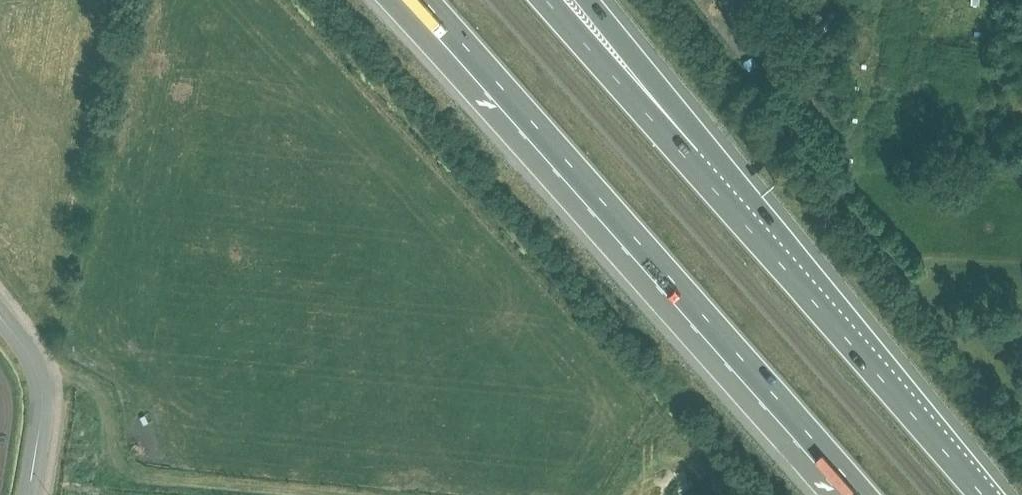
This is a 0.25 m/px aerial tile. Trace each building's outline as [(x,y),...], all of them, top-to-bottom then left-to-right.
[(979,0),(968,0),(967,7),(977,9),(979,0)] [(796,22),(812,33),(823,18),(807,6),(796,22)]
